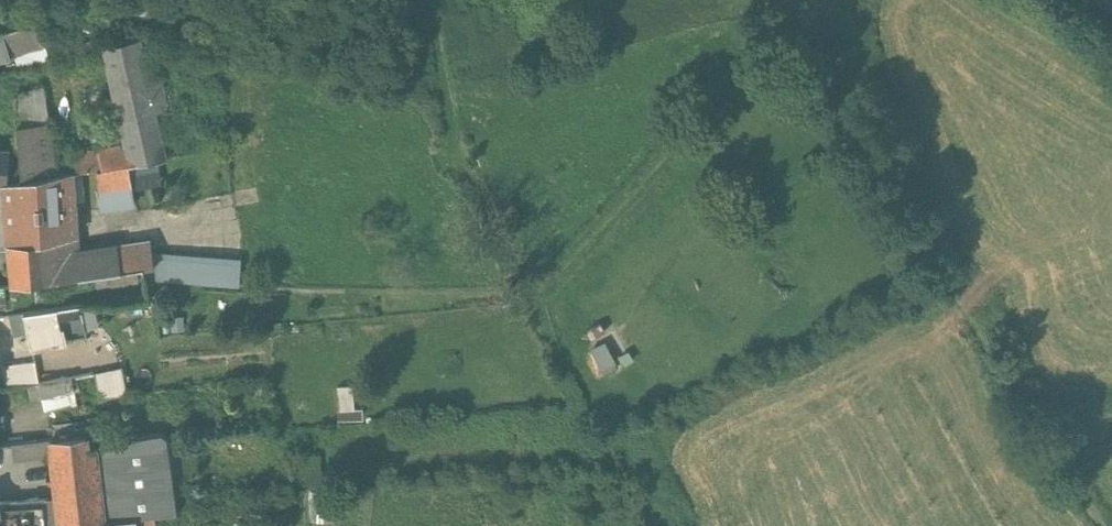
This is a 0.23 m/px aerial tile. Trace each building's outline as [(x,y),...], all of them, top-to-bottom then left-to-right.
[(37,19),(2,30),(11,54),(45,44),(37,19)] [(11,54),(2,30),(0,31),(0,57),(11,54)] [(142,37),(103,45),(123,143),(128,164),(166,157),(157,111),(169,108),(161,72),(149,75),(142,37)] [(84,42),(57,47),(60,59),(86,50),(84,42)] [(2,191),(6,243),(80,236),(72,172),(56,175),(51,128),(50,128),(44,86),(42,85),(14,96),(22,164),(9,164),(9,181),(1,182),(2,191)] [(123,143),(74,152),(78,171),(128,164),(123,143)] [(0,148),(0,191),(2,191),(1,182),(9,181),(9,164),(11,148),(0,148)] [(80,236),(6,243),(10,284),(144,266),(154,265),(152,255),(151,239),(82,247),(80,236)] [(147,278),(240,285),(242,263),(152,255),(154,265),(144,266),(147,278)] [(106,272),(94,273),(96,286),(108,284),(106,272)] [(81,302),(57,306),(64,338),(87,335),(85,325),(99,322),(94,303),(81,303),(81,302)] [(57,306),(24,311),(28,332),(32,347),(65,340),(64,338),(57,306)] [(24,311),(10,313),(14,334),(28,332),(24,311)] [(605,342),(591,350),(605,375),(617,369),(615,365),(617,363),(605,342)] [(35,360),(2,365),(5,388),(31,384),(39,383),(35,360)] [(109,369),(114,394),(128,392),(123,367),(109,369)] [(114,394),(109,369),(96,372),(100,397),(114,394)] [(72,376),(39,381),(39,383),(31,384),(33,396),(42,395),(42,396),(75,388),(72,376)] [(353,386),(336,388),(339,421),(363,419),(362,408),(355,409),(353,386)] [(126,395),(127,406),(138,404),(137,394),(126,395)] [(162,430),(88,445),(87,432),(50,436),(52,453),(57,496),(60,523),(61,523),(155,512),(167,511),(178,510),(168,434),(162,430)] [(50,436),(13,441),(15,458),(52,453),(50,436)] [(32,525),(60,523),(57,496),(0,502),(0,525),(31,525),(32,525)] [(155,512),(157,525),(168,525),(167,511),(155,512)] [(90,520),(90,525),(157,525),(155,512),(90,520)]
